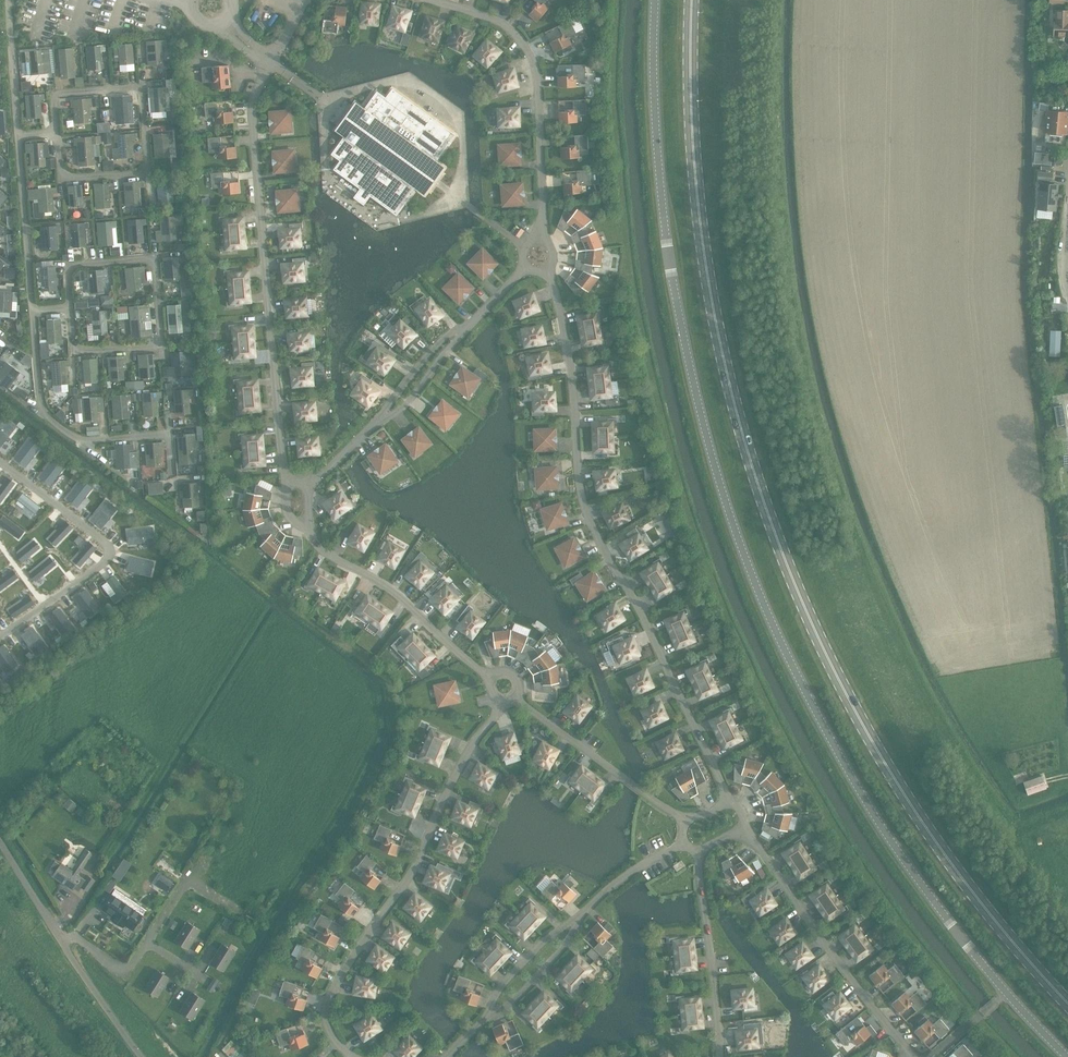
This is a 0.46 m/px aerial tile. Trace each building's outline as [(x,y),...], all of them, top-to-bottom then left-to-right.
[(520,7),(537,22),(549,8),(544,3),(546,0),(527,0),(520,7)] [(363,4),(361,22),(376,24),(378,6),(363,4)] [(325,5),(322,32),(337,34),(338,24),(345,25),(347,7),(325,5)] [(389,25),(388,28),(397,31),(398,28),(404,30),(404,29),(406,21),(409,12),(394,8),(389,25)] [(1053,36),(1067,37),(1067,22),(1067,19),(1067,11),(1056,10),(1055,21),(1054,21),(1053,36)] [(428,18),(422,35),(437,40),(442,23),(428,18)] [(560,37),(550,42),(555,52),(571,44),(568,38),(576,34),(576,33),(584,29),(578,18),(570,21),(570,20),(559,26),(563,34),(559,36),(560,37)] [(406,21),(404,29),(410,31),(413,23),(406,21)] [(458,27),(450,43),(463,50),(471,34),(458,27)] [(404,32),(401,43),(408,46),(412,35),(404,32)] [(165,41),(147,42),(149,65),(163,64),(161,47),(166,46),(165,41)] [(487,42),(475,55),(487,65),(499,52),(487,42)] [(133,44),(119,45),(120,65),(134,64),(133,44)] [(105,46),(86,47),(88,70),(102,69),(101,51),(105,51),(105,46)] [(73,48),(59,49),(61,73),(62,78),(76,77),(75,72),(73,48)] [(29,52),(22,53),(22,60),(24,60),(25,75),(31,75),(45,73),(55,72),(53,50),(47,50),(29,52)] [(229,65),(202,68),(203,83),(212,82),(213,89),(231,87),(229,65)] [(585,65),(558,65),(558,87),(576,87),(576,80),(585,80),(585,65)] [(512,71),(495,76),(499,91),(517,85),(512,71)] [(84,76),(76,77),(77,86),(85,85),(84,76)] [(32,80),(23,80),(23,89),(32,89),(32,80)] [(169,88),(150,89),(152,112),(166,111),(165,94),(169,93),(169,88)] [(44,94),(26,96),(28,119),(42,117),(40,100),(45,100),(44,94)] [(354,130),(336,153),(345,160),(339,169),(396,210),(414,185),(424,193),(443,168),(432,160),(450,135),(393,94),(387,103),(378,96),(361,120),(356,117),(349,126),(354,130)] [(132,95),(112,97),(112,104),(115,104),(116,120),(131,119),(130,103),(133,103),(132,95)] [(92,98),(71,100),(72,107),(75,107),(76,124),(91,122),(90,106),(92,106),(92,105),(92,98)] [(232,100),(205,103),(206,118),(215,117),(216,124),(234,123),(232,100)] [(586,100),(558,101),(559,123),(577,122),(577,115),(586,115),(586,100)] [(1039,102),(1038,110),(1048,111),(1048,103),(1039,102)] [(517,109),(499,110),(500,125),(518,125),(517,109)] [(290,111),(270,113),(272,133),(289,131),(288,122),(291,122),(290,111)] [(1048,111),(1046,131),(1050,132),(1050,134),(1062,136),(1062,133),(1066,133),(1067,113),(1048,111)] [(118,148),(113,148),(114,159),(119,158),(122,158),(134,157),(133,141),(136,141),(135,133),(115,135),(115,142),(118,142),(118,148)] [(172,133),(154,135),(156,157),(170,156),(168,139),(173,139),(172,133)] [(587,135),(560,136),(561,159),(579,158),(579,150),(588,150),(587,135)] [(95,136),(74,138),(75,146),(78,145),(79,162),(79,166),(94,165),(94,157),(102,156),(100,136),(95,136)] [(235,136),(208,138),(209,153),(218,152),(219,159),(237,158),(235,136)] [(49,143),(27,144),(27,153),(31,152),(32,167),(46,166),(45,157),(50,156),(49,143)] [(519,144),(499,145),(500,157),(503,156),(503,165),(520,164),(519,144)] [(1040,149),(1039,167),(1053,168),(1054,150),(1040,149)] [(294,150),(274,152),(275,172),(292,171),(291,162),(295,162),(294,150)] [(1054,162),(1062,163),(1063,154),(1055,153),(1054,162)] [(56,158),(48,159),(49,168),(56,168),(56,158)] [(590,170),(562,172),(564,194),(582,193),(582,186),(591,185),(590,170)] [(238,171),(211,173),(212,188),(222,187),(222,194),(240,193),(238,171)] [(1040,184),(1037,209),(1055,210),(1056,199),(1057,199),(1057,193),(1058,185),(1050,184),(1050,180),(1051,181),(1052,174),(1038,172),(1037,179),(1038,179),(1038,183),(1040,184)] [(355,194),(359,188),(343,177),(338,183),(355,194)] [(176,179),(158,180),(159,203),(173,202),(172,185),(176,184),(176,179)] [(143,182),(125,183),(127,206),(141,205),(139,187),(144,187),(143,182)] [(113,184),(95,185),(96,208),(110,207),(109,190),(114,190),(113,184)] [(522,184),(502,185),(503,197),(506,196),(507,205),(524,204),(522,184)] [(82,185),(68,186),(70,206),(84,205),(82,185)] [(38,189),(29,190),(29,199),(39,199),(39,202),(33,203),(34,218),(44,217),(44,212),(54,211),(52,194),(57,193),(56,188),(38,189)] [(9,196),(0,190),(0,208),(9,196)] [(297,190),(277,192),(279,212),(296,210),(295,201),(298,201),(297,190)] [(382,214),(387,206),(370,196),(365,205),(382,214)] [(564,210),(558,226),(564,231),(571,222),(573,224),(574,222),(582,227),(571,236),(585,226),(592,221),(577,209),(572,215),(564,210)] [(90,210),(84,212),(87,219),(93,216),(90,210)] [(162,232),(156,232),(157,241),(176,239),(175,225),(186,224),(185,216),(179,216),(161,218),(162,232)] [(228,216),(219,217),(220,221),(225,221),(226,234),(244,233),(242,219),(228,220),(228,216)] [(146,219),(128,221),(130,243),(144,242),(142,225),(147,225),(146,219)] [(116,222),(98,223),(99,246),(113,245),(112,227),(116,227),(116,222)] [(85,223),(71,224),(73,248),(87,247),(85,223)] [(290,230),(281,231),(282,246),(300,245),(299,230),(303,230),(302,223),(289,224),(290,230)] [(59,226),(41,228),(43,250),(57,249),(55,232),(60,232),(59,226)] [(585,226),(571,236),(574,243),(582,239),(583,242),(585,241),(589,249),(589,250),(603,248),(603,247),(596,231),(589,234),(585,226)] [(521,228),(516,236),(519,238),(525,230),(521,228)] [(227,248),(222,248),(222,253),(231,252),(231,248),(245,247),(244,233),(226,234),(227,248)] [(15,234),(7,235),(8,252),(9,252),(10,261),(17,260),(15,234)] [(120,247),(111,247),(112,255),(120,254),(120,247)] [(576,260),(575,268),(588,273),(592,274),(593,265),(601,266),(603,248),(589,250),(588,259),(585,258),(585,261),(576,260)] [(477,259),(471,266),(483,278),(497,263),(483,249),(475,257),(477,259)] [(182,257),(164,258),(166,281),(180,280),(178,263),(183,262),(182,257)] [(293,265),(284,266),(285,281),(303,280),(302,265),(306,265),(305,258),(292,259),(293,265)] [(452,273),(458,267),(452,261),(447,267),(452,273)] [(55,266),(37,268),(38,288),(43,288),(43,291),(57,290),(55,266)] [(18,267),(10,268),(11,278),(19,277),(18,267)] [(145,267),(126,269),(128,291),(142,290),(141,282),(147,282),(145,267)] [(106,270),(88,271),(90,294),(104,293),(103,276),(107,275),(106,270)] [(232,270),(224,271),(224,275),(230,275),(231,288),(248,287),(247,273),(233,274),(232,270)] [(570,274),(565,281),(576,295),(582,287),(588,292),(599,277),(592,274),(588,273),(582,280),(580,279),(579,281),(570,274)] [(453,284),(447,290),(459,302),(473,288),(458,274),(451,282),(453,284)] [(232,302),(227,302),(227,307),(236,306),(235,302),(250,301),(248,287),(231,288),(232,302)] [(11,312),(11,317),(17,318),(19,292),(13,292),(0,291),(0,311),(11,312)] [(114,295),(102,296),(102,304),(104,304),(111,304),(114,303),(114,295)] [(532,295),(515,302),(521,316),(538,309),(532,295)] [(91,305),(101,304),(101,297),(91,297),(91,305)] [(305,299),(287,301),(288,316),(306,314),(305,299)] [(430,301),(417,310),(428,324),(440,315),(430,301)] [(186,305),(168,306),(169,329),(183,327),(182,310),(186,310),(186,305)] [(148,307),(130,309),(132,331),(133,337),(152,335),(151,321),(149,307),(148,307)] [(593,314),(579,317),(581,331),(599,327),(596,314),(601,313),(601,309),(592,310),(593,314)] [(110,310),(92,312),(94,335),(108,334),(106,316),(110,316),(110,310)] [(61,319),(47,320),(48,344),(62,343),(61,319)] [(391,334),(386,339),(394,346),(398,341),(403,346),(414,334),(401,322),(390,333),(391,334)] [(237,324),(229,325),(229,330),(234,329),(235,343),(253,341),(252,327),(238,328),(237,324)] [(299,335),(290,335),(291,351),(309,349),(308,334),(312,334),(311,327),(298,328),(299,335)] [(541,327),(523,330),(526,345),(544,342),(541,327)] [(599,327),(581,331),(584,345),(598,342),(599,346),(607,344),(606,340),(601,341),(599,327)] [(1050,339),(1050,355),(1060,356),(1061,332),(1052,331),(1051,339),(1050,339)] [(237,356),(231,357),(232,361),(240,360),(240,356),(254,355),(253,341),(235,343),(237,356)] [(184,352),(171,353),(173,375),(186,374),(187,374),(198,373),(196,349),(189,349),(184,349),(184,352)] [(378,350),(369,362),(384,373),(392,360),(378,350)] [(26,354),(23,360),(30,364),(34,358),(26,354)] [(157,354),(139,355),(141,378),(155,377),(153,360),(158,359),(157,354)] [(531,373),(527,373),(529,380),(541,378),(540,372),(549,370),(546,355),(528,358),(531,373)] [(127,356),(108,358),(110,380),(124,379),(123,362),(127,362),(127,356)] [(97,359),(83,360),(85,383),(99,382),(97,359)] [(52,362),(45,363),(46,370),(52,370),(54,385),(67,384),(66,366),(70,366),(70,361),(52,362)] [(0,371),(0,382),(9,389),(21,372),(6,362),(0,371)] [(302,369),(293,370),(294,385),(312,384),(311,369),(315,369),(314,362),(301,363),(302,369)] [(603,368),(589,370),(591,384),(608,382),(607,368),(612,368),(611,363),(603,364),(603,368)] [(463,368),(451,384),(465,394),(470,386),(473,388),(479,379),(485,383),(489,377),(476,368),(472,374),(463,368)] [(362,382),(353,394),(368,404),(377,392),(369,387),(373,381),(362,374),(358,380),(362,382)] [(242,379),(233,379),(234,384),(239,384),(240,397),(258,395),(257,381),(242,383),(242,379)] [(144,380),(135,381),(136,389),(145,389),(144,380)] [(135,381),(126,381),(127,390),(136,389),(135,381)] [(608,382),(591,384),(593,398),(605,396),(607,396),(607,400),(616,399),(615,394),(610,395),(608,382)] [(24,389),(19,395),(25,400),(30,394),(24,389)] [(193,390),(174,391),(176,414),(190,413),(189,396),(193,395),(193,390)] [(161,392),(143,394),(145,416),(159,415),(157,398),(162,398),(161,392)] [(536,408),(532,409),(532,416),(545,415),(545,409),(554,409),(553,393),(535,394),(536,408)] [(131,395),(112,396),(114,419),(128,418),(127,401),(131,400),(131,395)] [(241,410),(236,411),(237,415),(245,415),(245,411),(259,409),(258,395),(240,397),(241,410)] [(82,399),(74,399),(75,407),(76,413),(83,412),(84,421),(98,420),(97,411),(106,410),(105,397),(100,397),(82,399)] [(443,401),(430,417),(444,427),(449,420),(452,422),(459,414),(443,401)] [(314,403),(296,405),(297,420),(315,419),(314,403)] [(1058,424),(1067,423),(1064,403),(1055,404),(1058,424)] [(608,423),(594,423),(594,437),(612,437),(611,423),(617,423),(616,418),(608,419),(608,423)] [(0,426),(0,446),(1,447),(16,427),(5,419),(0,426)] [(101,426),(88,427),(88,436),(102,435),(101,426)] [(419,428),(403,440),(413,453),(420,448),(422,451),(431,444),(419,428)] [(555,429),(535,430),(535,441),(538,441),(539,450),(555,449),(555,429)] [(247,433),(238,434),(239,438),(244,438),(245,451),(263,450),(261,436),(247,437),(247,433)] [(191,436),(178,437),(180,464),(194,463),(192,442),(197,441),(196,434),(191,434),(191,436)] [(15,435),(3,449),(9,454),(21,440),(15,435)] [(612,437),(594,437),(595,451),(609,451),(609,455),(618,454),(618,450),(612,450),(612,437)] [(317,438),(299,440),(300,455),(318,453),(317,438)] [(30,439),(15,458),(26,467),(41,447),(30,439)] [(164,442),(146,444),(147,467),(161,465),(160,448),(164,448),(164,442)] [(1067,443),(1057,444),(1059,467),(1067,466),(1067,451),(1067,443)] [(115,450),(108,450),(108,458),(116,457),(117,469),(131,468),(139,467),(138,452),(129,452),(129,450),(134,450),(133,445),(115,446),(115,450)] [(386,445),(369,456),(379,470),(386,465),(388,468),(397,461),(386,445)] [(246,465),(241,465),(241,470),(250,469),(249,465),(264,464),(263,450),(245,451),(246,465)] [(55,458),(40,477),(51,485),(65,466),(55,458)] [(543,461),(529,463),(530,470),(536,469),(537,480),(540,480),(541,489),(558,487),(556,467),(544,468),(543,461)] [(205,465),(198,466),(199,474),(206,474),(205,465)] [(394,471),(391,473),(394,479),(401,475),(397,469),(394,471)] [(67,470),(56,486),(62,490),(73,475),(67,470)] [(614,470),(596,473),(598,488),(616,486),(614,470)] [(338,475),(333,478),(337,483),(342,480),(338,475)] [(0,488),(0,503),(1,503),(16,483),(8,477),(0,488)] [(82,479),(67,498),(78,507),(93,488),(82,479)] [(148,482),(150,493),(165,492),(164,480),(148,482)] [(200,482),(180,484),(180,491),(183,491),(184,507),(199,506),(198,490),(201,490),(200,482)] [(247,492),(243,509),(256,509),(257,500),(260,500),(261,497),(271,499),(272,492),(256,484),(255,493),(247,492)] [(19,500),(17,503),(24,508),(26,506),(35,513),(41,507),(24,493),(18,500),(19,500)] [(341,494),(326,504),(335,517),(350,506),(341,494)] [(107,500),(92,519),(102,528),(117,509),(107,500)] [(540,500),(533,502),(535,509),(542,507),(540,500)] [(561,504),(542,510),(545,520),(548,520),(551,528),(567,523),(561,504)] [(621,505),(605,512),(611,526),(628,519),(621,505)] [(256,509),(243,509),(243,510),(249,527),(256,525),(259,533),(259,534),(274,524),(272,517),(262,520),(262,517),(259,518),(256,509)] [(112,525),(118,529),(127,514),(121,510),(112,525)] [(198,510),(198,518),(208,519),(209,510),(198,510)] [(0,523),(0,524),(19,539),(25,531),(5,516),(0,523)] [(46,520),(37,528),(43,535),(52,528),(46,520)] [(67,521),(49,539),(56,546),(73,528),(67,521)] [(274,524),(259,534),(266,540),(260,546),(274,558),(280,547),(273,541),(277,537),(274,535),(280,529),(274,524)] [(359,526),(350,542),(363,549),(372,533),(359,526)] [(152,527),(128,531),(130,544),(154,541),(152,527)] [(630,540),(623,545),(631,558),(646,548),(645,547),(638,536),(640,534),(638,532),(636,528),(626,533),(630,540)] [(280,547),(274,558),(275,558),(292,562),(294,554),(303,556),(302,539),(295,537),(292,547),(290,547),(289,549),(280,547)] [(574,539),(556,548),(561,558),(564,557),(568,564),(583,556),(574,539)] [(35,540),(16,555),(22,563),(41,548),(35,540)] [(90,542),(73,560),(81,567),(97,548),(90,542)] [(389,543),(380,559),(394,566),(403,550),(389,543)] [(414,569),(408,576),(420,586),(432,572),(421,563),(423,560),(418,555),(409,565),(414,569)] [(130,556),(127,570),(151,575),(154,562),(130,556)] [(51,557),(30,574),(36,581),(57,564),(51,557)] [(655,566),(642,574),(650,586),(665,576),(658,565),(662,562),(660,558),(653,563),(655,566)] [(308,579),(304,587),(308,589),(310,585),(322,591),(331,576),(319,569),(312,581),(308,579)] [(0,579),(0,591),(19,578),(13,570),(0,579)] [(582,574),(575,578),(578,582),(577,583),(582,592),(585,591),(590,598),(604,589),(593,572),(584,578),(582,574)] [(108,582),(102,586),(115,603),(128,593),(115,576),(112,577),(110,579),(108,581),(108,582)] [(331,576),(322,591),(334,598),(331,602),(335,605),(340,597),(336,595),(343,583),(331,576)] [(665,576),(650,586),(657,598),(670,590),(672,593),(679,589),(676,585),(672,588),(665,576)] [(445,580),(432,592),(437,597),(433,600),(443,611),(457,599),(461,595),(451,584),(450,585),(445,580)] [(8,603),(18,589),(10,584),(1,598),(8,603)] [(86,589),(75,598),(90,617),(100,609),(86,589)] [(30,596),(9,610),(15,618),(35,604),(30,596)] [(356,606),(352,613),(367,623),(369,619),(379,605),(368,597),(360,608),(356,606)] [(379,605),(369,619),(380,627),(376,633),(382,637),(389,627),(384,623),(391,613),(379,605)] [(468,606),(457,621),(462,624),(460,627),(472,636),(483,622),(471,613),(473,609),(468,606)] [(614,606),(599,616),(607,629),(622,619),(614,606)] [(679,615),(666,621),(672,634),(688,627),(683,614),(688,612),(686,608),(678,611),(679,615)] [(60,609),(49,617),(64,636),(75,628),(60,609)] [(336,624),(331,631),(336,635),(341,627),(336,624)] [(33,627),(22,635),(36,655),(47,647),(33,627)] [(688,627),(672,634),(677,647),(690,641),(692,645),(700,641),(698,637),(693,639),(688,627)] [(494,640),(484,641),(491,658),(499,656),(498,646),(501,646),(501,643),(510,642),(511,630),(493,632),(494,640)] [(511,630),(510,642),(519,645),(518,647),(520,648),(516,659),(522,661),(523,662),(533,648),(533,647),(525,644),(528,637),(511,630)] [(401,636),(391,645),(406,661),(423,645),(413,635),(406,642),(401,636)] [(609,650),(603,653),(608,665),(614,662),(615,664),(621,661),(623,665),(632,661),(631,657),(638,654),(632,640),(625,643),(622,636),(606,643),(609,650)] [(0,647),(0,663),(7,672),(18,664),(4,645),(0,647)] [(423,645),(406,661),(416,671),(419,674),(422,678),(430,674),(422,665),(433,656),(423,645)] [(533,648),(523,662),(528,668),(537,661),(539,663),(541,662),(546,669),(557,665),(557,664),(545,650),(539,655),(534,648),(533,648)] [(701,665),(688,671),(694,684),(710,677),(704,665),(709,663),(707,658),(699,662),(701,665)] [(546,681),(534,683),(535,691),(553,693),(551,684),(559,683),(557,665),(546,669),(548,679),(546,679),(546,681)] [(645,672),(629,679),(635,693),(652,686),(645,672)] [(710,677),(694,684),(700,697),(713,691),(715,695),(722,691),(720,687),(716,689),(710,677)] [(455,681),(435,686),(437,697),(441,696),(442,705),(459,701),(455,681)] [(577,697),(566,711),(579,720),(590,706),(577,697)] [(659,703),(643,711),(650,725),(666,717),(659,703)] [(725,715),(712,722),(718,734),(734,726),(728,714),(732,712),(730,708),(723,712),(725,715)] [(432,731),(427,744),(443,751),(449,738),(435,732),(437,729),(429,725),(427,729),(432,731)] [(734,726),(718,734),(724,747),(737,740),(739,744),(747,740),(745,736),(740,738),(734,726)] [(513,735),(498,740),(504,757),(519,752),(517,747),(513,735)] [(674,735),(658,743),(665,757),(681,749),(674,735)] [(594,736),(589,743),(592,745),(597,738),(594,736)] [(417,754),(415,758),(423,762),(424,758),(438,764),(443,751),(427,744),(422,756),(417,754)] [(543,744),(535,760),(548,767),(557,751),(543,744)] [(6,775),(17,763),(0,746),(0,769),(6,775)] [(743,766),(734,764),(734,781),(742,783),(745,773),(748,774),(748,772),(757,774),(759,771),(764,763),(746,758),(743,766)] [(480,765),(472,778),(488,787),(495,774),(480,765)] [(679,785),(671,789),(683,802),(690,798),(685,789),(688,788),(686,786),(695,781),(696,786),(706,780),(698,765),(675,778),(679,785)] [(570,776),(565,783),(569,786),(572,782),(582,790),(594,776),(582,767),(573,778),(570,776)] [(757,774),(750,786),(756,792),(764,784),(766,786),(767,784),(774,790),(784,784),(771,771),(766,777),(759,771),(757,774)] [(1023,782),(1028,795),(1046,788),(1042,775),(1023,782)] [(594,776),(582,790),(593,798),(590,802),(594,805),(599,798),(596,796),(604,784),(594,776)] [(408,783),(403,795),(419,802),(425,789),(412,783),(413,780),(405,777),(403,781),(408,783)] [(0,787),(0,798),(2,800),(13,789),(6,781),(0,787)] [(775,803),(764,806),(766,813),(780,813),(784,813),(781,804),(789,802),(784,785),(784,784),(774,790),(776,800),(774,801),(775,803)] [(107,793),(102,800),(110,805),(115,798),(107,793)] [(393,805),(391,810),(399,813),(400,810),(414,815),(419,802),(403,795),(398,807),(393,805)] [(69,799),(63,806),(71,813),(77,806),(76,805),(69,799)] [(459,803),(453,817),(470,824),(476,811),(479,812),(482,806),(470,801),(467,807),(459,803)] [(80,807),(76,812),(81,817),(86,812),(80,807)] [(764,822),(762,829),(777,838),(779,829),(787,831),(792,813),(784,813),(780,813),(778,823),(775,822),(774,824),(764,822)] [(380,825),(374,839),(383,842),(380,849),(397,856),(405,835),(380,825)] [(763,830),(761,834),(769,839),(771,835),(763,830)] [(446,835),(440,849),(456,856),(462,842),(446,835)] [(796,846),(784,854),(792,866),(807,856),(800,845),(804,842),(801,838),(794,843),(796,846)] [(75,865),(72,871),(78,876),(82,870),(92,854),(86,850),(75,865)] [(737,854),(722,863),(726,880),(734,875),(738,882),(755,873),(737,854)] [(367,855),(357,867),(365,872),(360,878),(374,889),(388,872),(367,855)] [(807,856),(792,866),(799,878),(812,870),(814,873),(821,869),(818,865),(814,867),(807,856)] [(681,860),(673,866),(674,867),(677,871),(685,866),(681,860)] [(55,862),(50,869),(55,873),(52,877),(73,891),(74,889),(78,892),(81,888),(88,892),(96,880),(89,876),(86,881),(78,876),(72,871),(61,864),(60,866),(55,862)] [(432,867),(426,881),(443,889),(443,888),(448,875),(459,879),(462,873),(451,868),(438,863),(435,869),(432,867)] [(764,867),(758,871),(763,879),(769,876),(764,867)] [(163,875),(156,884),(167,891),(174,882),(163,875)] [(568,877),(564,882),(570,888),(575,883),(568,877)] [(823,888),(811,896),(819,907),(834,897),(827,886),(831,883),(828,879),(821,884),(823,888)] [(111,880),(104,890),(110,894),(117,884),(111,880)] [(552,881),(541,892),(561,910),(577,894),(570,888),(564,882),(563,882),(559,887),(552,881)] [(345,883),(335,895),(343,900),(338,906),(353,917),(366,899),(345,883)] [(755,892),(738,903),(741,909),(752,902),(760,914),(775,904),(767,891),(759,896),(755,892)] [(113,894),(103,909),(113,916),(112,918),(124,926),(125,924),(133,929),(137,923),(140,923),(143,919),(142,916),(143,914),(113,894)] [(416,895),(406,907),(420,919),(430,906),(416,895)] [(834,897),(819,907),(828,919),(839,911),(842,914),(849,909),(846,905),(842,908),(834,897)] [(530,905),(521,915),(534,927),(543,917),(533,907),(536,904),(529,898),(526,901),(530,905)] [(321,914),(314,927),(322,932),(319,938),(334,947),(345,928),(321,914)] [(508,921),(505,924),(511,930),(514,927),(524,937),(534,927),(521,915),(512,925),(508,921)] [(227,917),(223,924),(229,927),(232,920),(227,917)] [(341,917),(338,921),(345,927),(349,922),(341,917)] [(786,920),(771,930),(780,943),(795,933),(786,920)] [(852,928),(840,937),(849,948),(863,937),(855,927),(859,924),(856,920),(849,925),(852,928)] [(171,921),(168,926),(174,930),(177,925),(171,921)] [(187,922),(176,940),(189,949),(201,930),(187,922)] [(598,922),(583,938),(603,957),(613,946),(606,940),(611,934),(609,932),(603,927),(598,922)] [(608,922),(603,927),(609,932),(613,927),(608,922)] [(393,924),(385,937),(400,947),(408,934),(393,924)] [(496,941),(487,951),(500,963),(510,953),(499,943),(502,940),(496,934),(493,937),(496,941)] [(678,937),(669,938),(670,943),(675,942),(676,956),(694,954),(692,940),(678,941),(678,937)] [(863,937),(849,948),(857,959),(869,951),(871,954),(878,949),(875,945),(871,948),(863,937)] [(298,943),(291,954),(297,957),(297,958),(305,963),(301,969),(317,978),(328,958),(304,945),(304,946),(298,943)] [(802,943),(788,954),(797,967),(811,956),(802,943)] [(223,944),(211,963),(224,971),(236,952),(223,944)] [(377,947),(369,960),(384,970),(393,958),(377,947)] [(592,948),(587,953),(594,960),(599,954),(592,948)] [(474,957),(471,960),(477,966),(480,963),(490,973),(500,963),(487,951),(478,961),(474,957)] [(678,969),(673,969),(673,974),(682,973),(681,969),(695,968),(694,954),(676,956),(678,969)] [(578,957),(568,967),(581,979),(590,969),(594,973),(597,969),(591,964),(588,966),(578,957)] [(883,964),(869,976),(883,993),(904,976),(895,964),(888,970),(883,964)] [(819,966),(804,977),(813,990),(828,979),(819,966)] [(568,967),(558,977),(569,987),(566,990),(572,996),(575,992),(572,989),(581,979),(568,967)] [(157,970),(145,988),(158,997),(170,978),(157,970)] [(914,970),(909,975),(912,978),(918,974),(914,970)] [(459,976),(454,990),(462,993),(460,1000),(477,1006),(485,985),(459,976)] [(358,977),(355,993),(373,996),(376,980),(358,977)] [(214,979),(211,983),(216,987),(220,989),(222,985),(219,982),(214,979)] [(285,981),(280,995),(289,998),(286,1005),(304,1010),(311,989),(285,981)] [(751,989),(733,992),(735,1007),(744,1006),(745,1011),(758,1009),(757,1004),(753,1005),(751,989)] [(832,991),(822,999),(826,1005),(825,1005),(835,1017),(849,1006),(840,994),(836,996),(832,991)] [(905,992),(892,1004),(906,1021),(927,1003),(917,991),(910,997),(905,992)] [(192,992),(181,1011),(194,1019),(205,1000),(192,992)] [(544,993),(534,1003),(547,1015),(556,1005),(560,1009),(563,1005),(557,1000),(554,1002),(544,993)] [(684,996),(676,996),(676,1001),(681,1001),(683,1014),(700,1012),(699,998),(684,999),(684,996)] [(534,1003),(524,1013),(535,1023),(532,1026),(539,1032),(542,1028),(538,1025),(547,1015),(534,1003)] [(684,1027),(679,1028),(680,1032),(688,1031),(688,1028),(702,1026),(700,1012),(683,1014),(684,1027)] [(372,1016),(356,1025),(365,1039),(380,1029),(372,1016)] [(857,1016),(836,1033),(845,1045),(853,1040),(857,1045),(871,1034),(872,1037),(877,1033),(870,1025),(866,1028),(857,1016)] [(928,1019),(914,1031),(929,1048),(950,1030),(940,1018),(933,1024),(928,1019)] [(513,1019),(492,1028),(500,1045),(506,1042),(510,1050),(524,1044),(513,1019)] [(301,1023),(276,1032),(281,1047),(289,1044),(292,1050),(309,1044),(301,1023)] [(747,1031),(738,1032),(740,1048),(758,1046),(757,1042),(762,1042),(760,1025),(746,1026),(747,1031)] [(396,1050),(404,1056),(411,1056),(420,1048),(409,1037),(396,1050)] [(233,1056),(249,1056),(251,1054),(231,1039),(223,1049),(233,1056)] [(375,1040),(369,1044),(373,1050),(379,1046),(375,1040)] [(948,1056),(971,1056),(973,1055),(963,1044),(948,1056)]
